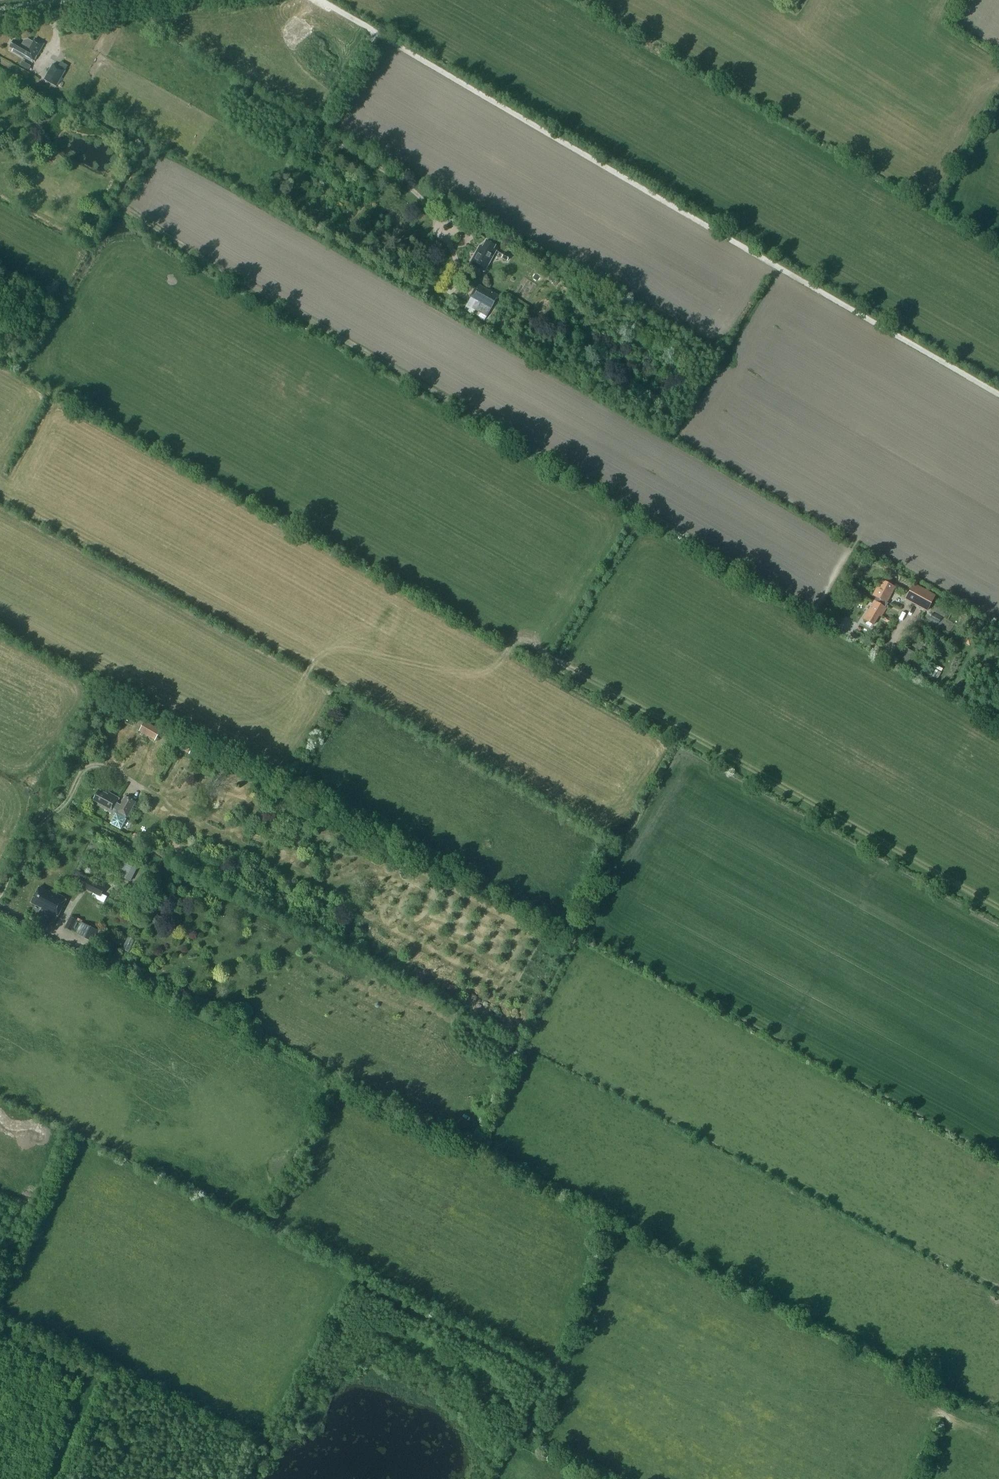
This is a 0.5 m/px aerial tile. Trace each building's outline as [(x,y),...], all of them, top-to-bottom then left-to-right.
[(32,43),(28,40),(24,41),(23,43),(19,41),(18,42),(14,40),(10,47),(14,49),(12,51),(24,58),(26,56),(34,61),(43,45),(34,40),(32,43)] [(44,79),(57,87),(66,71),(53,64),(44,79)] [(486,270),(496,251),(492,250),(494,246),(487,242),(482,251),(479,249),(472,262),(486,270)] [(510,256),(505,252),(502,257),(507,261),(510,256)] [(498,296),(477,284),(470,297),(471,297),(467,305),(487,316),(498,296)] [(876,597),(864,619),(874,624),(879,615),(881,616),(885,609),(885,608),(888,604),(886,603),(895,587),(881,579),(872,595),(874,595),(876,597)] [(915,586),(907,600),(927,611),(935,597),(915,586)] [(910,635),(915,638),(920,630),(914,627),(910,635)] [(156,739),(161,729),(143,720),(139,730),(156,739)] [(193,746),(184,741),(180,749),(189,754),(193,746)] [(116,814),(110,824),(120,829),(126,820),(124,819),(126,817),(127,817),(136,803),(126,797),(121,805),(117,803),(120,799),(109,793),(108,795),(99,790),(93,800),(99,803),(97,805),(111,813),(112,812),(116,814)] [(133,880),(139,867),(123,860),(117,873),(133,880)] [(87,878),(83,887),(93,893),(91,896),(104,902),(107,896),(102,893),(105,887),(87,878)] [(39,887),(31,903),(35,905),(32,911),(38,914),(41,910),(57,918),(67,899),(50,890),(49,892),(39,887)] [(77,920),(71,917),(65,928),(71,931),(77,920)] [(95,942),(100,931),(82,922),(76,933),(95,942)]
